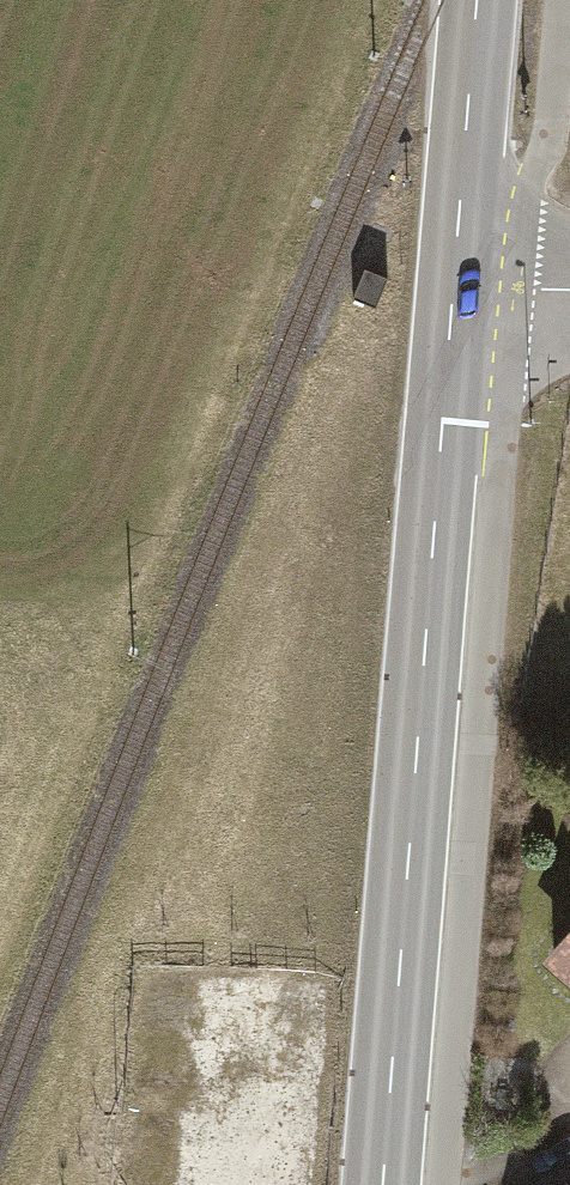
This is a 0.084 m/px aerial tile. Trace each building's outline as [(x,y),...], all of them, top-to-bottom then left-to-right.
[(391,279),(365,269),(353,300),(379,310),(391,279)] [(550,956),(569,974),(569,934),(550,956)]
